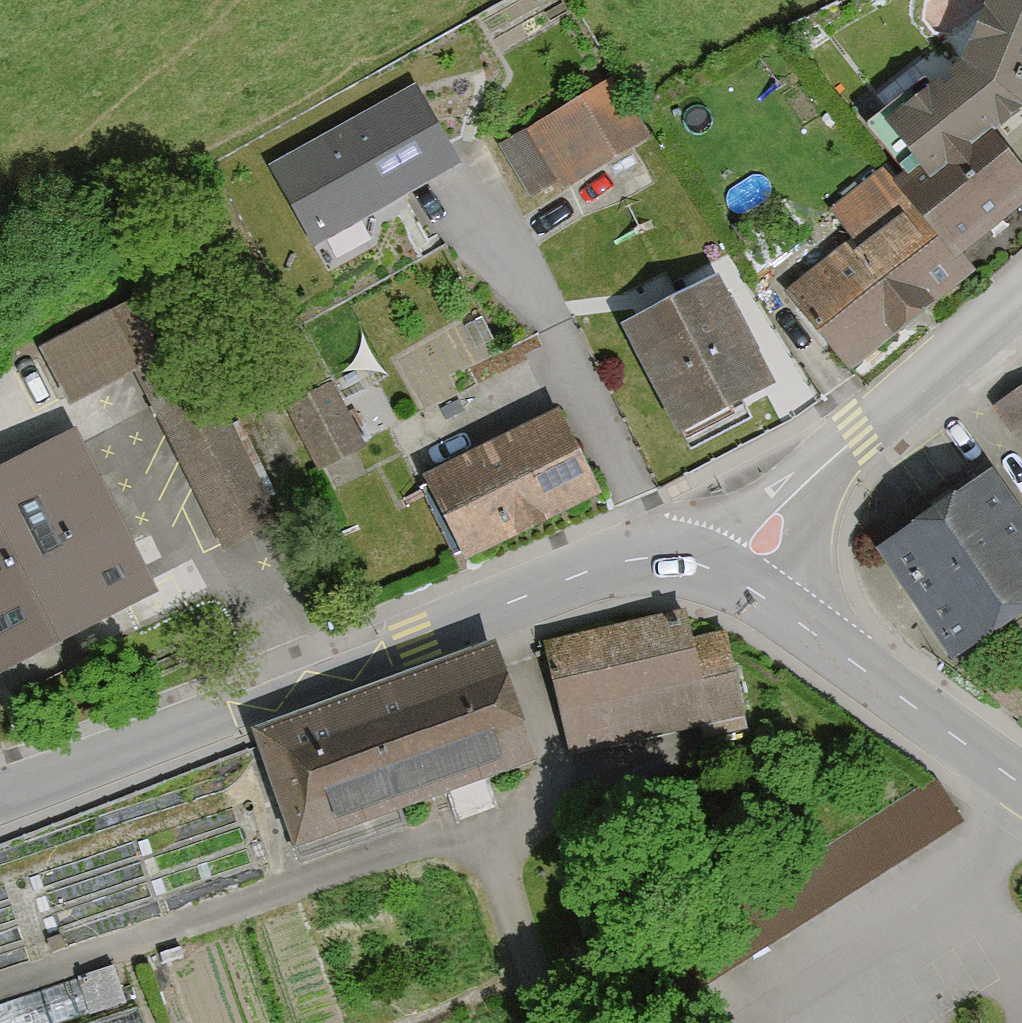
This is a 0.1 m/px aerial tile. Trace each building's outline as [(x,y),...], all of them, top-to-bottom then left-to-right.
[(984,284),(1021,247),(1021,173),(998,147),(1021,102),(1021,16),(996,6),(961,60),(921,53),(877,105),(917,195),(984,284)] [(611,66),(496,133),(536,200),(650,133),(611,66)] [(458,174),(418,92),(275,163),(316,245),(458,174)] [(917,195),(778,298),(844,388),(984,284),(917,195)] [(715,293),(618,344),(684,466),(780,415),(715,293)] [(139,380),(221,550),(276,524),(165,297),(44,355),(71,412),(139,380)] [(335,385),(288,406),(317,472),(364,452),(335,385)] [(997,420),(1021,452),(1021,401),(997,420)] [(561,407),(412,480),(456,569),(604,496),(561,407)] [(94,447),(0,488),(0,694),(1,696),(170,623),(156,590),(94,447)] [(990,494),(881,573),(963,688),(1021,647),(1021,539),(990,494)] [(734,727),(713,637),(681,644),(675,619),(536,651),(563,767),(734,727)] [(540,773),(496,653),(256,740),(299,860),(540,773)] [(943,778),(864,822),(885,859),(964,815),(943,778)] [(139,1002),(81,1022),(146,1022),(139,1002)]
